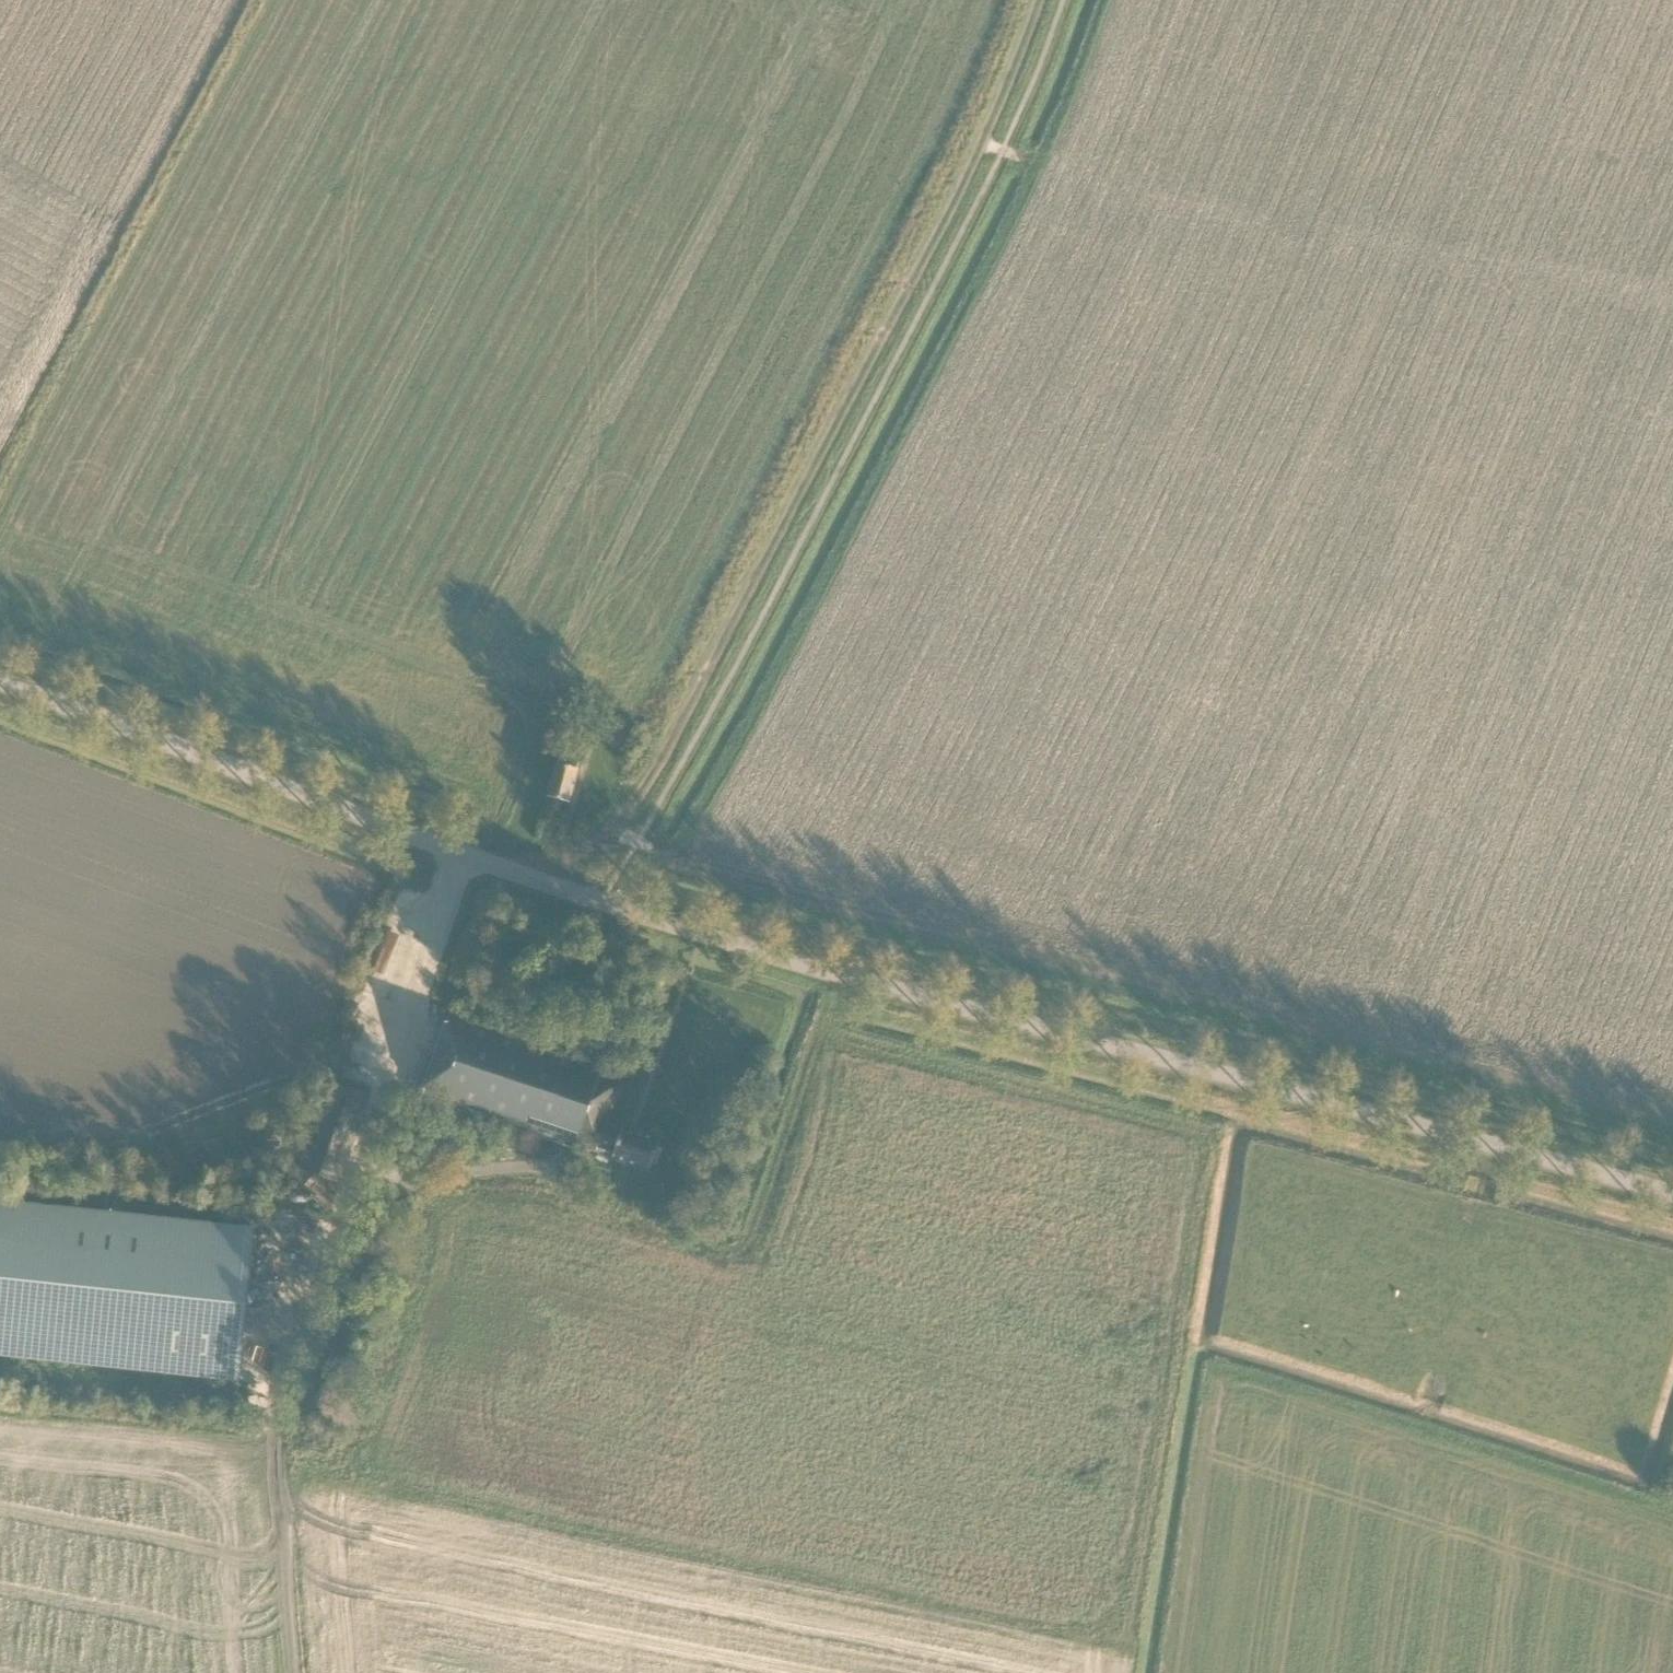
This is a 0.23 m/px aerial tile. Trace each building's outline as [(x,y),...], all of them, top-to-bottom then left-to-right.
[(578,768),(581,755),(562,750),(558,763),(557,763),(548,796),(570,801),(579,769),(578,768)] [(650,1170),(662,1139),(624,1126),(623,1129),(606,1124),(624,1072),(450,1012),(422,1096),(577,1149),(579,1145),(596,1151),(598,1145),(615,1151),(613,1157),(650,1170)] [(238,1380),(254,1228),(0,1202),(0,1356),(238,1380)]
